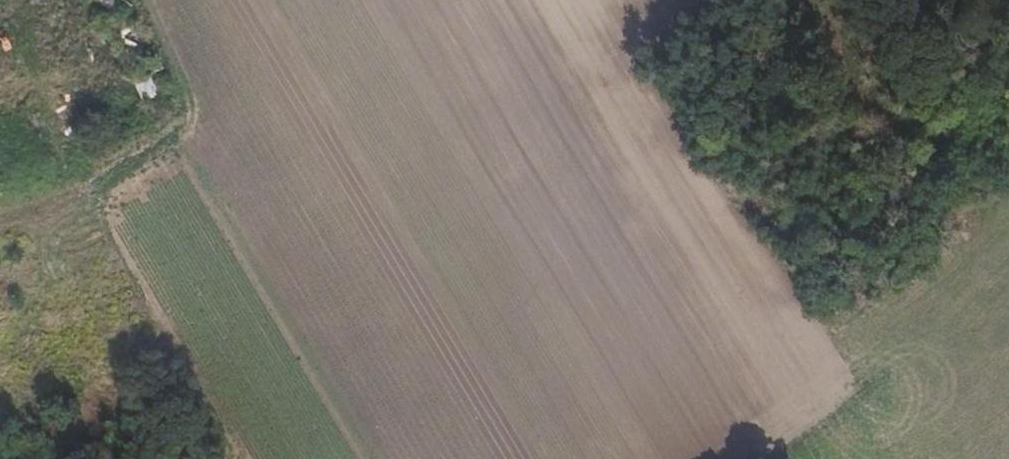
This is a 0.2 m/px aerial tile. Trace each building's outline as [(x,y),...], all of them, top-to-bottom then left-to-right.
[(121,0),(102,0),(108,13),(124,7),(121,0)]
